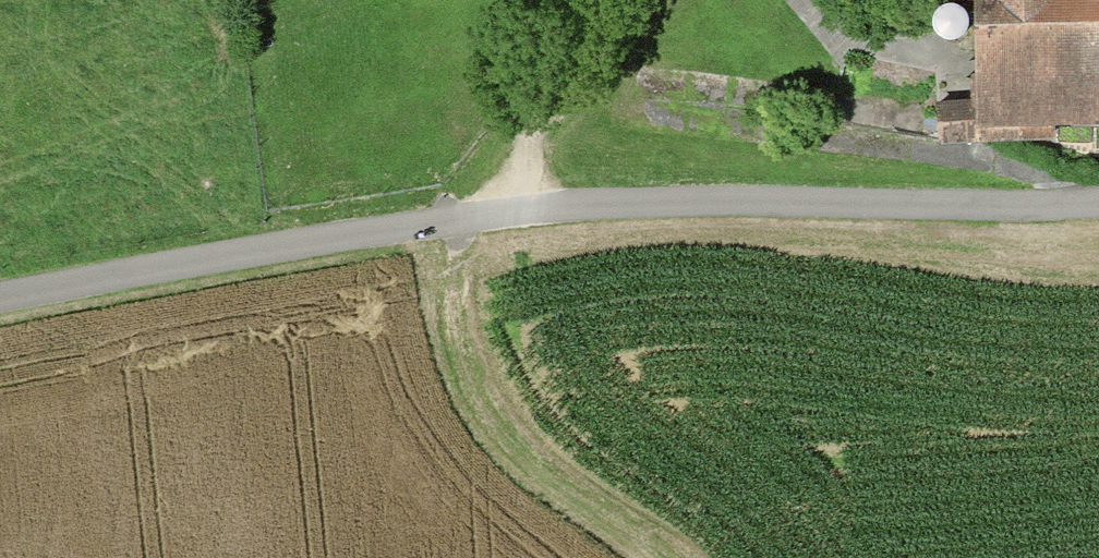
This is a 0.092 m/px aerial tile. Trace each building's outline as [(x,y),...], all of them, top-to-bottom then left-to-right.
[(937,0),(976,1),(977,142),(1055,141),(1055,124),(1098,123),(1098,0),(937,0)]
